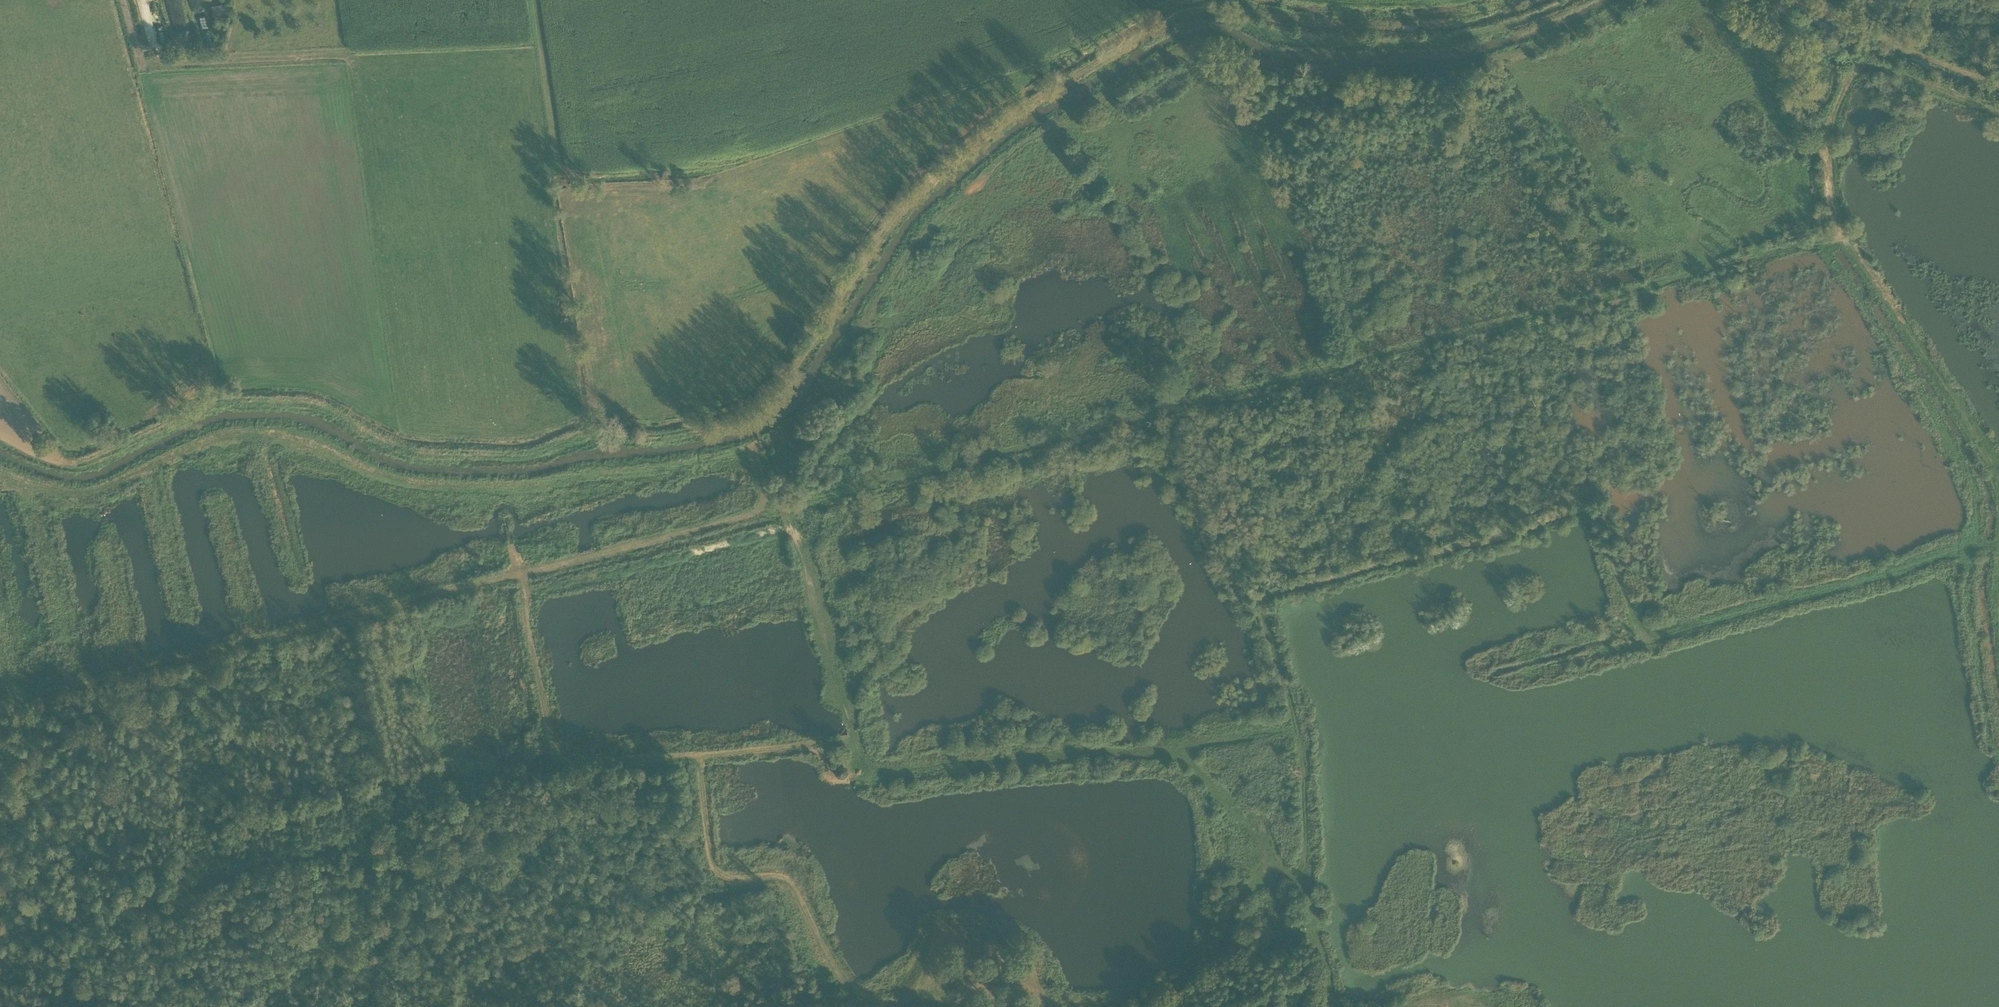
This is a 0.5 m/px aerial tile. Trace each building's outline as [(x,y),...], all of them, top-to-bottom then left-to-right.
[(227,4),(210,7),(212,17),(229,14),(227,4)] [(839,767),(836,771),(836,776),(840,779),(845,779),(848,775),(848,770),(844,767),(839,767)]
